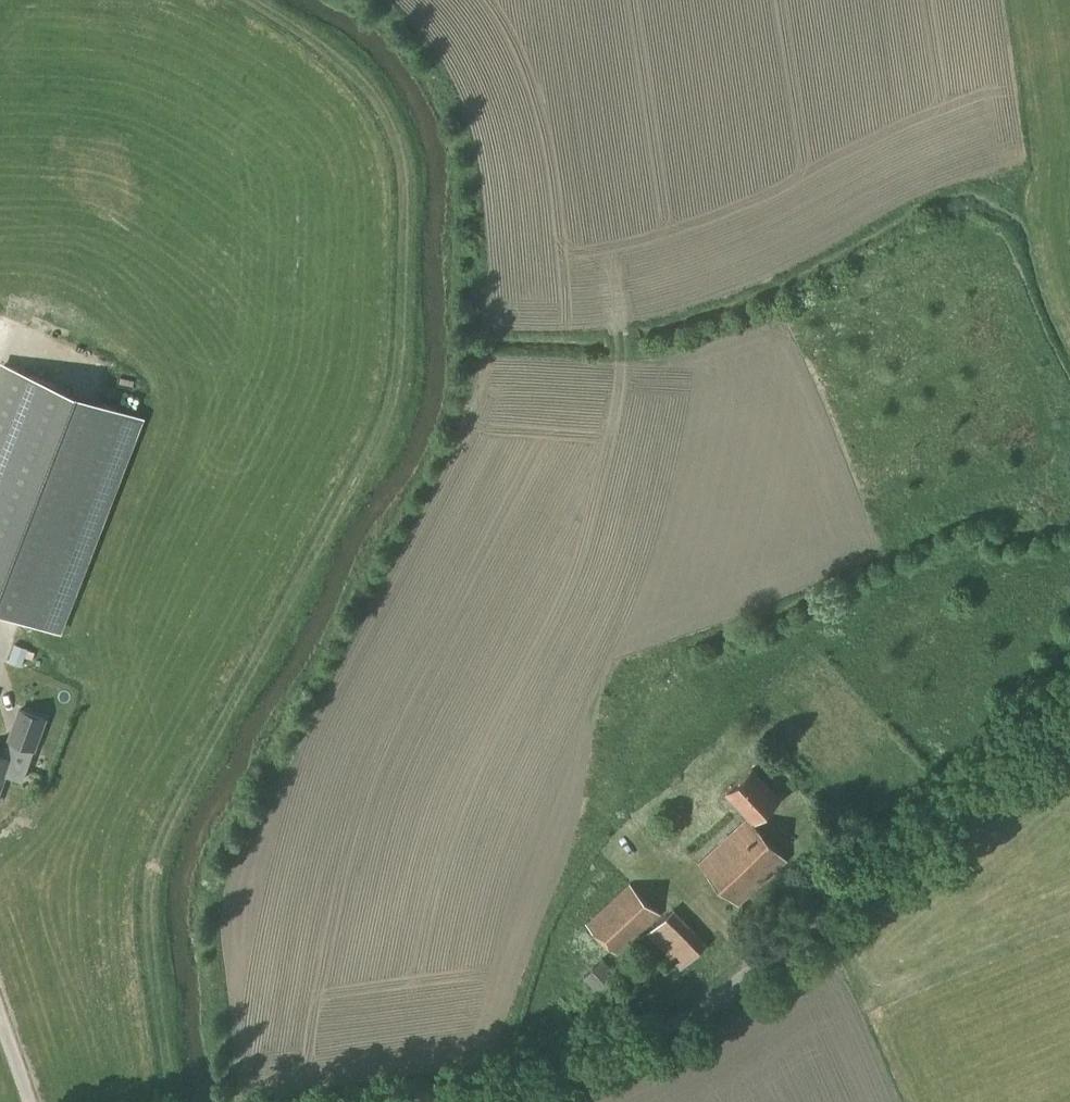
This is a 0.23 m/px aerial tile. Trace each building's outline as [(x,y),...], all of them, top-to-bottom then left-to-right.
[(143,418),(1,363),(0,366),(0,609),(61,632),(143,418)] [(20,665),(20,664),(26,648),(14,644),(8,659),(7,660),(20,665)] [(2,773),(22,781),(34,750),(35,751),(47,717),(18,706),(5,740),(7,741),(1,757),(0,757),(0,779),(2,773)] [(738,906),(787,860),(753,823),(779,798),(752,769),(726,793),(748,816),(697,863),(738,906)] [(660,915),(630,883),(584,924),(617,956),(643,931),(679,968),(706,942),(670,905),(660,915)] [(618,974),(602,958),(582,977),(599,994),(618,974)]
